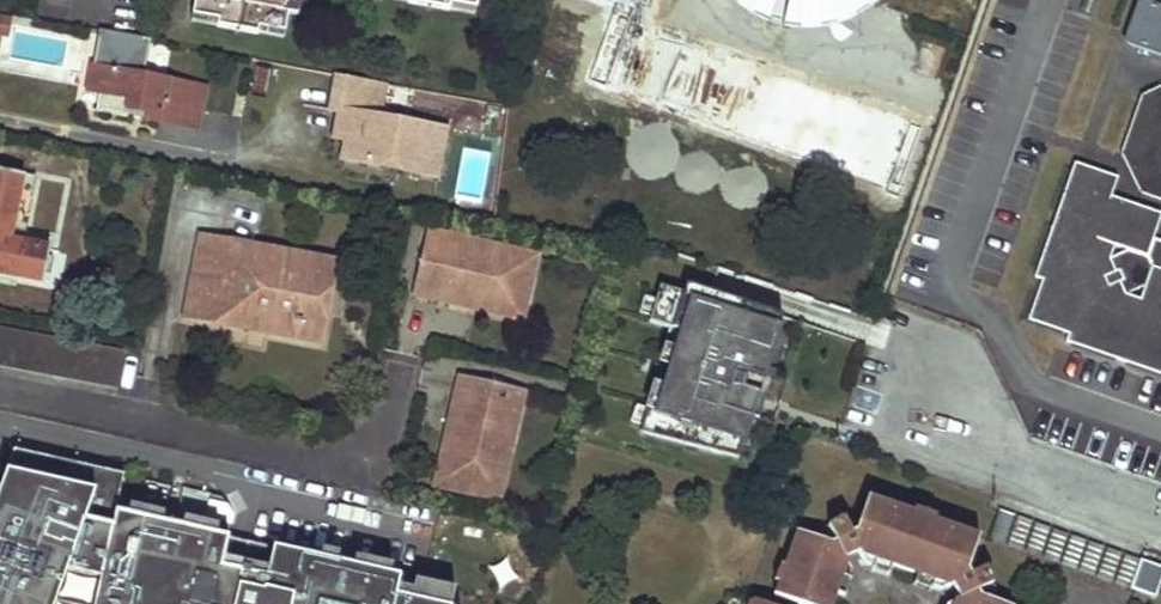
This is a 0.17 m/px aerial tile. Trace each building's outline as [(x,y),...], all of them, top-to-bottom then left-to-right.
[(285,32),(291,0),(196,0),(194,13),(218,18),(218,25),(259,32),(259,27),(285,32)] [(743,1),(749,5),(755,8),(761,11),(767,13),(774,15),(780,16),(787,18),(793,18),(800,19),(807,19),(813,18),(820,17),(826,16),(833,14),(839,12),(845,9),(852,6),(857,3),(862,0),(742,0),(743,1)] [(152,39),(100,29),(89,90),(103,93),(100,111),(129,116),(131,109),(149,113),(148,119),(199,129),(206,86),(146,75),(152,39)] [(386,82),(339,74),(332,109),(341,110),(337,131),(349,133),(344,158),(383,164),(392,158),(398,167),(436,174),(445,129),(379,117),(386,82)] [(1145,93),(1126,150),(1144,190),(1160,196),(1160,86),(1145,93)] [(1122,173),(1079,159),(1039,273),(1047,275),(1033,316),(1073,330),(1071,338),(1160,369),(1160,264),(1156,262),(1150,282),(1145,295),(1130,290),(1114,256),(1119,242),(1132,247),(1151,253),(1158,233),(1160,224),(1160,209),(1124,196),(1122,202),(1113,198),(1122,173)] [(44,281),(50,248),(22,243),(35,179),(0,172),(0,272),(44,281)] [(430,230),(421,267),(440,272),(442,262),(461,266),(452,303),(523,318),(538,256),(468,240),(466,246),(448,242),(450,235),(430,230)] [(1158,233),(1151,253),(1132,247),(1114,256),(1130,290),(1150,282),(1156,262),(1160,264),(1160,234),(1158,233)] [(450,235),(448,242),(466,246),(468,240),(450,235)] [(203,237),(191,296),(276,313),(272,333),(322,342),(337,262),(285,253),(282,264),(240,256),(242,244),(203,237)] [(242,244),(240,256),(282,264),(285,253),(242,244)] [(421,267),(415,293),(452,303),(461,266),(442,262),(440,272),(421,267)] [(642,428),(739,458),(783,317),(711,295),(713,289),(688,281),(685,290),(661,283),(650,318),(683,329),(660,401),(651,398),(642,428)] [(191,296),(188,316),(272,333),(276,313),(191,296)] [(0,324),(0,367),(119,389),(127,346),(0,324)] [(640,369),(645,371),(651,355),(645,353),(640,369)] [(463,375),(455,412),(483,418),(487,402),(479,400),(483,379),(463,375)] [(455,412),(438,486),(501,501),(518,428),(510,426),(514,408),(522,410),(527,389),(483,379),(479,400),(487,402),(483,418),(455,412)] [(514,408),(510,426),(518,428),(522,410),(514,408)] [(59,601),(74,603),(452,603),(455,590),(117,512),(125,476),(16,451),(0,495),(0,603),(58,603),(59,601)] [(774,594),(803,603),(833,603),(837,593),(830,590),(835,577),(842,580),(847,564),(844,559),(859,552),(862,555),(874,560),(877,552),(892,558),(890,563),(918,574),(920,568),(935,574),(932,581),(948,587),(954,585),(959,599),(955,601),(953,603),(1004,603),(992,600),(996,588),(984,560),(972,556),(978,536),(937,521),(936,517),(916,509),(911,512),(870,497),(862,519),(850,515),(822,529),(819,540),(795,531),(784,564),(779,563),(773,579),(778,581),(774,594)] [(1000,507),(990,536),(1005,541),(1016,513),(1000,507)] [(1016,513),(1005,541),(1025,548),(1035,519),(1016,513)] [(1035,519),(1025,548),(1043,554),(1053,526),(1035,519)] [(1053,526),(1043,554),(1060,560),(1070,532),(1053,526)] [(1070,532),(1060,560),(1077,567),(1088,538),(1070,532)] [(1088,538),(1077,567),(1096,573),(1106,545),(1088,538)] [(1106,545),(1096,573),(1113,579),(1123,551),(1106,545)] [(1123,551),(1113,579),(1124,583),(1134,555),(1123,551)] [(874,560),(872,568),(886,574),(890,563),(892,558),(877,552),(874,560)] [(1134,555),(1124,583),(1129,585),(1139,557),(1134,555)] [(918,574),(914,584),(930,589),(932,581),(935,574),(920,568),(918,574)] [(835,577),(830,590),(837,593),(843,595),(848,581),(842,580),(835,577)]
